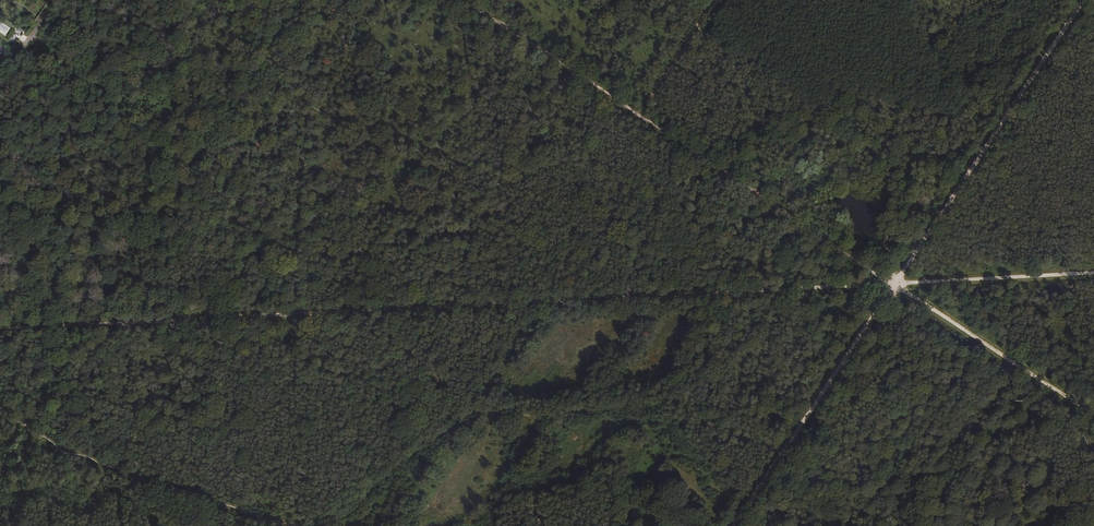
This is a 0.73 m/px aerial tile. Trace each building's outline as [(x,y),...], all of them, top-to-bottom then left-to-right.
[(5,34),(10,26),(0,20),(0,30),(5,34)] [(827,163),(835,181),(843,177),(835,160),(827,163)] [(755,170),(770,180),(779,167),(771,162),(767,167),(761,162),(755,170)]
